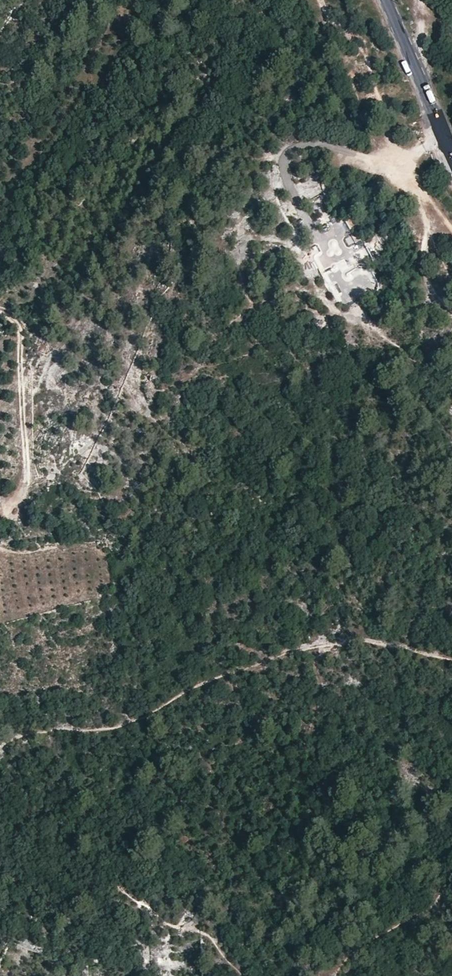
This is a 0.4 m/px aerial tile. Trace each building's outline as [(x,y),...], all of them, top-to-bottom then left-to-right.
[(351,234),(343,239),(346,246),(355,242),(351,234)] [(351,297),(348,294),(353,288),(328,267),(318,279),(346,303),(351,297)]
